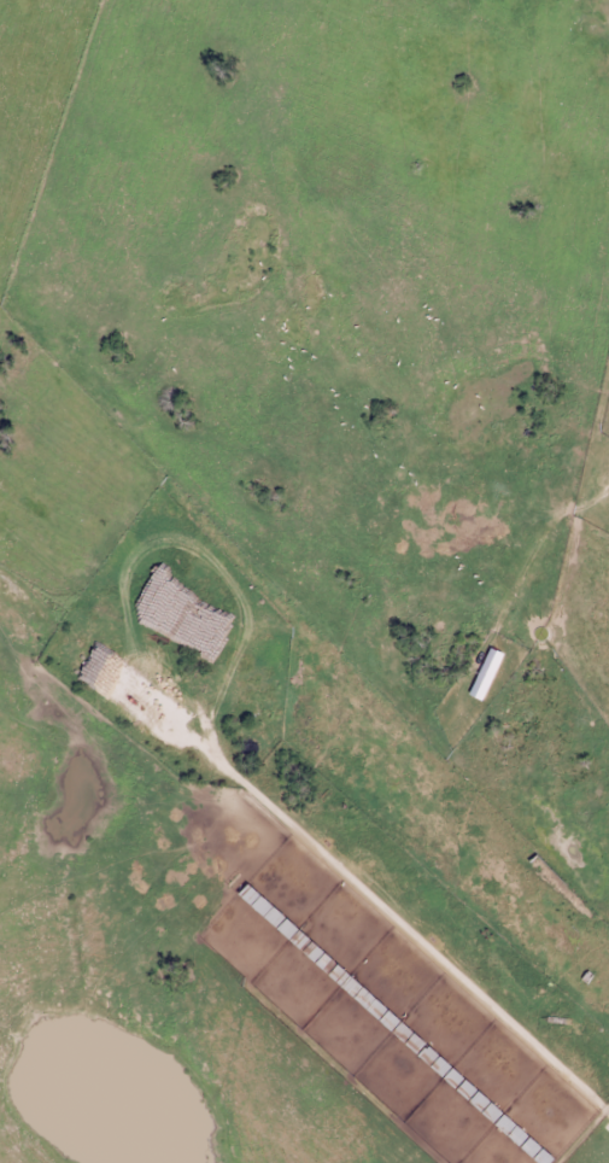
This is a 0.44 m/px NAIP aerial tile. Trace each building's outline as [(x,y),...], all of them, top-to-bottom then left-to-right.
[(471,693),(484,698),(504,652),(492,647),(471,693)] [(532,860),(589,919),(595,913),(538,854),(532,860)] [(513,1136),(523,1145),(522,1145),(535,1155),(542,1146),(520,1127),(513,1136)]
